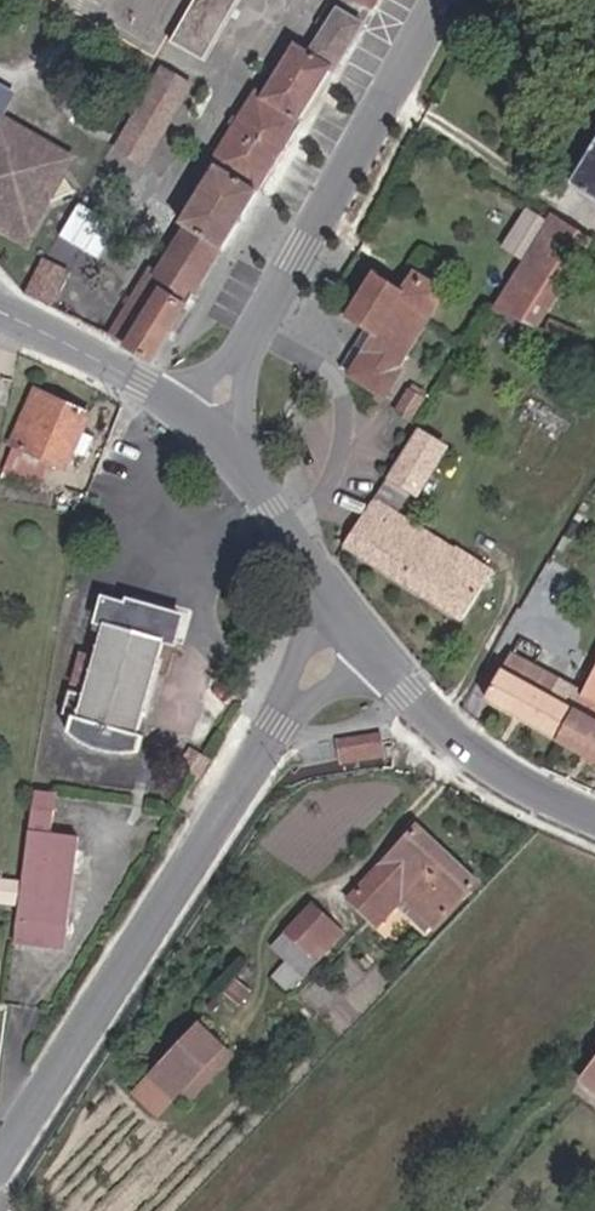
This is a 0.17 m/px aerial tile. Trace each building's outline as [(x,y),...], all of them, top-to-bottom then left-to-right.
[(241,1),(239,0),(195,0),(185,19),(173,41),(207,61),(241,1)] [(369,12),(376,0),(349,0),(369,12)] [(319,41),(319,44),(340,59),(355,32),(334,19),(319,41)] [(117,334),(158,356),(333,64),(311,50),(294,41),(263,90),(257,87),(216,158),(217,165),(185,220),(190,223),(143,299),(152,305),(150,308),(140,325),(127,318),(117,334)] [(333,64),(340,59),(319,44),(311,50),(333,64)] [(193,84),(164,67),(117,150),(147,167),(193,84)] [(67,170),(57,160),(42,144),(32,134),(2,114),(0,102),(0,209),(1,210),(0,211),(0,220),(28,237),(50,201),(74,190),(77,185),(67,170)] [(574,179),(581,186),(575,197),(594,208),(594,144),(574,179)] [(594,252),(535,218),(513,258),(529,268),(497,322),(498,322),(540,339),(594,252)] [(72,271),(46,256),(25,291),(51,304),(72,271)] [(407,298),(379,282),(350,331),(367,343),(345,384),(388,410),(404,383),(396,379),(440,304),(414,288),(407,298)] [(139,297),(127,318),(140,325),(150,308),(152,305),(143,299),(139,297)] [(430,405),(417,398),(400,425),(413,433),(430,405)] [(9,459),(61,484),(88,428),(34,404),(9,459)] [(443,460),(420,444),(347,559),(452,628),(487,576),(451,553),(448,556),(396,522),(406,505),(412,509),(443,460)] [(94,711),(78,706),(73,726),(80,731),(77,746),(79,749),(93,760),(107,768),(124,770),(139,770),(147,765),(150,753),(143,748),(170,656),(180,657),(188,632),(139,618),(131,622),(111,616),(105,637),(112,642),(107,664),(91,660),(80,698),(96,701),(94,711)] [(513,647),(503,661),(549,687),(558,673),(513,647)] [(573,701),(548,752),(594,777),(594,718),(591,716),(594,709),(594,659),(581,686),(573,701)] [(562,695),(549,687),(503,661),(475,710),(548,752),(573,701),(562,695)] [(571,680),(562,695),(573,701),(581,686),(571,680)] [(341,743),(345,770),(391,764),(387,737),(341,743)] [(21,906),(15,953),(14,963),(54,970),(59,946),(71,948),(85,858),(57,852),(59,828),(45,824),(47,811),(36,809),(35,816),(21,906)] [(483,891),(424,836),(353,911),(377,933),(405,904),(439,937),(483,891)] [(328,973),(339,958),(325,946),(339,929),(319,913),(295,942),(328,973)] [(353,944),(339,929),(325,946),(339,958),(353,944)] [(194,1086),(196,1088),(240,1048),(216,1026),(165,1074),(149,1090),(169,1111),(175,1105),(194,1086)] [(248,1058),(240,1048),(196,1088),(205,1099),(230,1075),(248,1058)] [(585,1092),(594,1100),(594,1079),(585,1092)]
